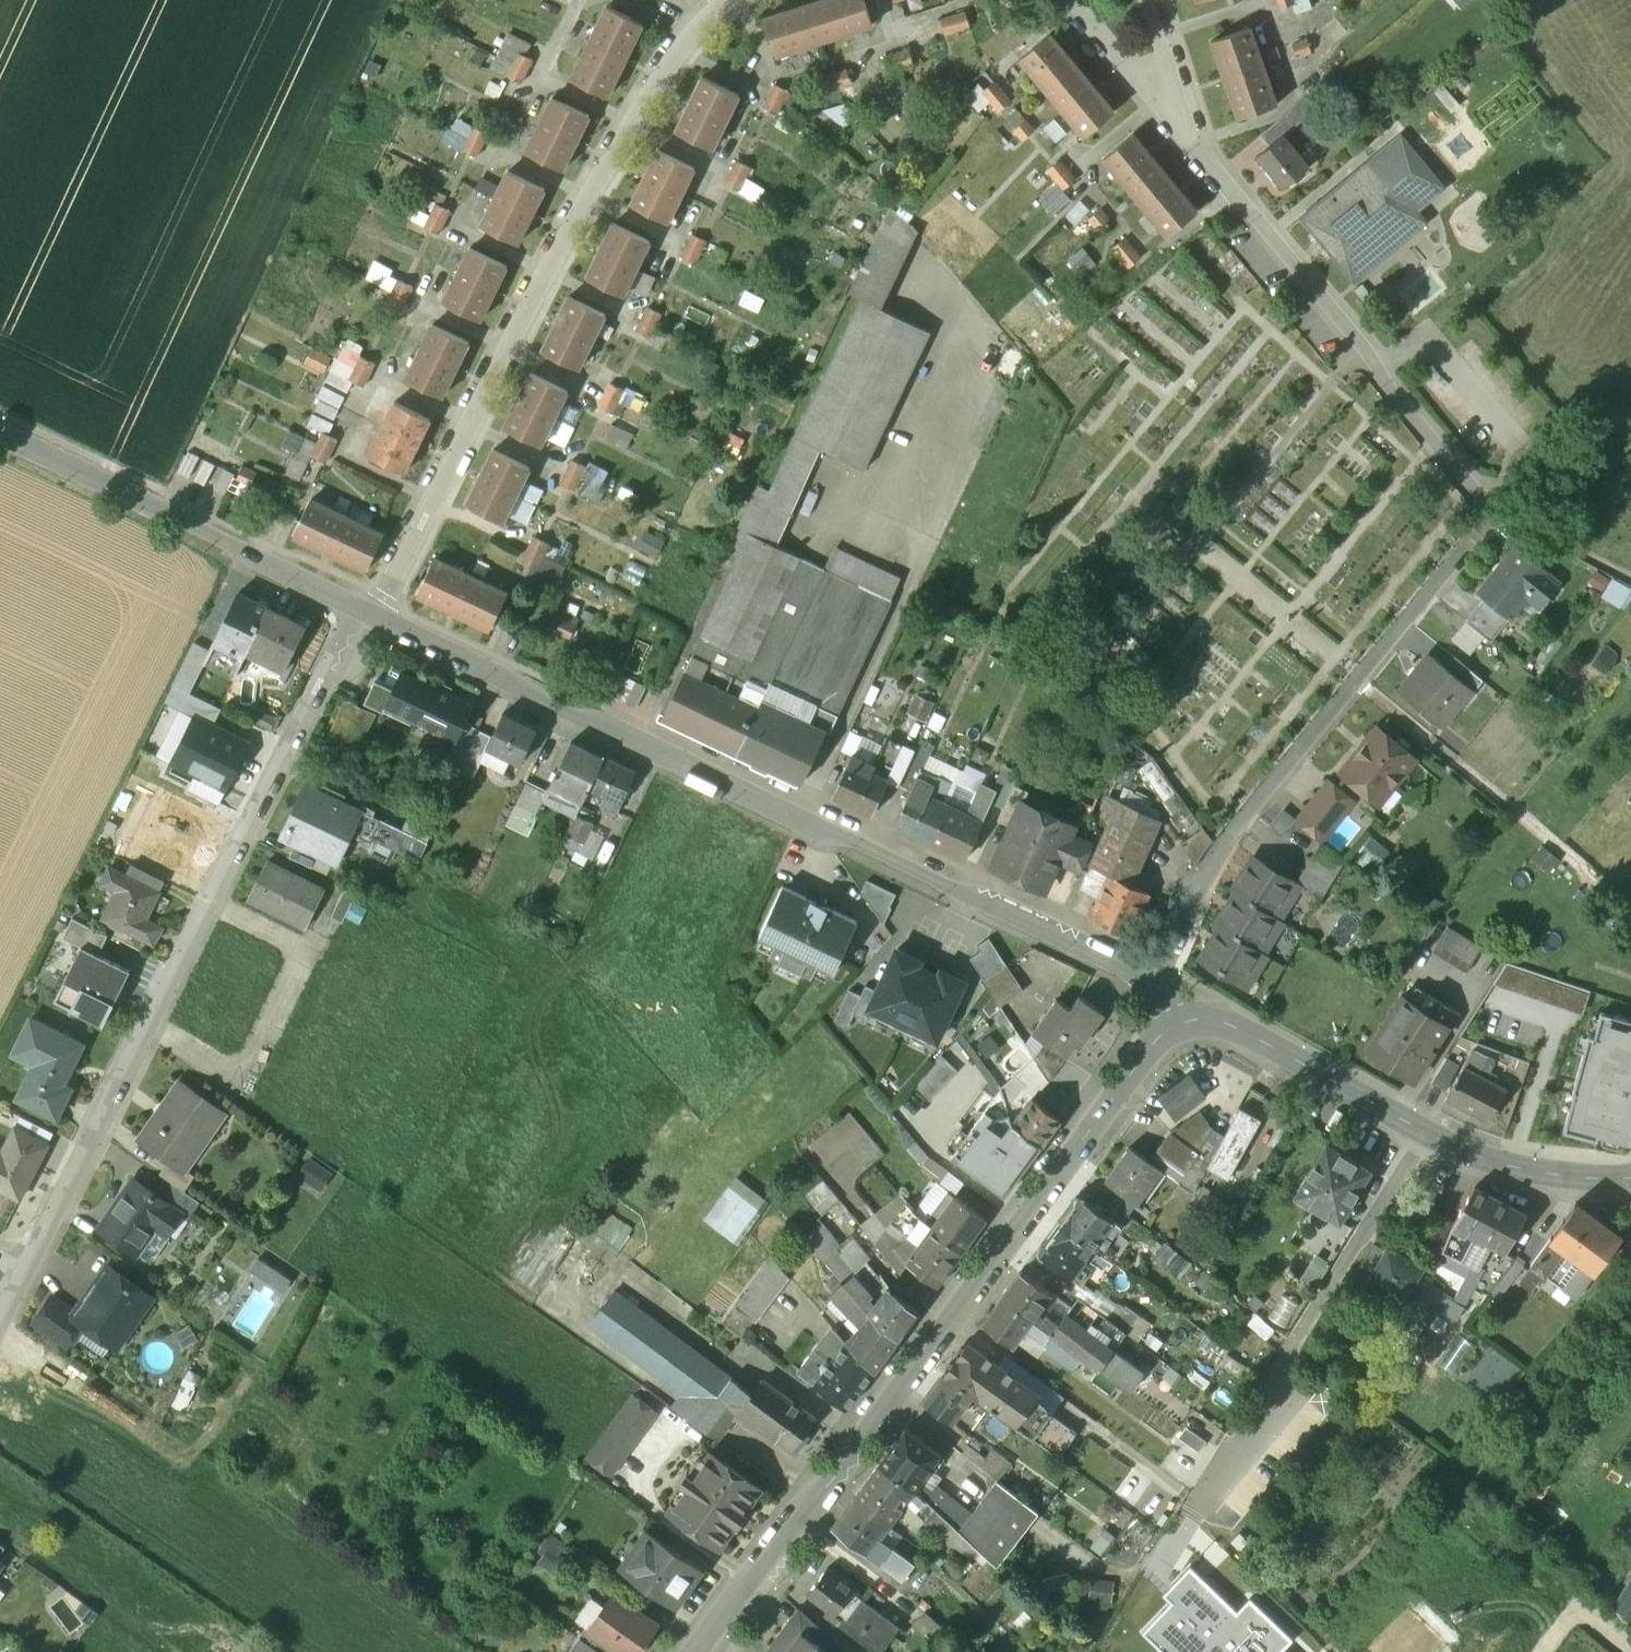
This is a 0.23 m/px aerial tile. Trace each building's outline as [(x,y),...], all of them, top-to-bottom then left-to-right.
[(813,3),(825,39),(872,24),(865,0),(822,0),(813,3)] [(1006,3),(1016,14),(1027,6),(1022,0),(1009,0),(1006,3)] [(1295,0),(1278,0),(1281,8),(1296,3),(1295,0)] [(813,3),(766,17),(777,54),(825,39),(813,3)] [(643,24),(607,7),(572,78),(607,96),(643,24)] [(966,11),(941,19),(946,34),(971,26),(966,11)] [(1278,104),(1251,28),(1213,41),(1240,116),(1278,104)] [(530,43),(511,33),(505,44),(525,54),(530,43)] [(1082,72),(1051,34),(1021,59),(1053,97),(1082,72)] [(1309,39),(1294,44),(1298,57),(1313,52),(1309,39)] [(910,49),(885,56),(889,71),(914,64),(914,63),(910,49)] [(534,59),(520,52),(508,75),(522,82),(534,59)] [(847,68),(823,76),(827,91),(852,83),(847,68)] [(1082,72),(1053,97),(1085,135),(1114,111),(1082,72)] [(739,94),(703,76),(677,129),(713,147),(739,94)] [(1011,101),(994,81),(983,91),(999,111),(1011,101)] [(775,83),(764,106),(778,113),(789,89),(775,83)] [(1444,86),(1435,94),(1452,113),(1461,105),(1444,86)] [(589,115),(553,97),(527,151),(563,169),(589,115)] [(1307,98),(1288,115),(1296,126),(1316,109),(1307,98)] [(837,124),(856,119),(851,101),(832,106),(837,124)] [(1287,115),(1264,134),(1273,145),(1284,135),(1285,136),(1297,126),(1296,126),(1288,115),(1287,115)] [(1035,130),(1026,119),(1014,129),(1023,140),(1035,130)] [(475,126),(464,149),(478,156),(489,132),(475,126)] [(1402,134),(1374,157),(1418,211),(1446,188),(1402,134)] [(1166,173),(1134,135),(1105,159),(1137,197),(1166,173)] [(1285,136),(1284,135),(1273,145),(1260,156),(1285,187),(1310,166),(1285,136)] [(695,167),(659,149),(633,202),(668,220),(695,167)] [(1374,157),(1301,217),(1350,278),(1424,217),(1418,211),(1374,157)] [(737,159),(726,182),(740,189),(751,166),(737,159)] [(1076,179),(1060,159),(1048,169),(1064,189),(1076,179)] [(545,189),(509,171),(482,224),(518,242),(545,189)] [(1166,173),(1137,197),(1169,235),(1198,211),(1166,173)] [(451,209),(437,202),(426,225),(440,232),(451,209)] [(890,206),(849,293),(861,299),(881,309),(919,232),(916,228),(890,206)] [(1101,209),(1089,219),(1098,229),(1110,219),(1101,209)] [(650,240),(614,222),(588,276),(624,294),(650,240)] [(707,239),(693,232),(682,256),(696,263),(707,239)] [(1142,258),(1125,238),(1113,248),(1130,268),(1142,258)] [(507,265),(471,247),(445,300),(481,318),(507,265)] [(413,285),(400,278),(388,302),(402,308),(413,285)] [(606,313),(570,296),(543,349),(579,367),(606,313)] [(881,309),(861,299),(795,437),(821,449),(864,470),(931,332),(881,309)] [(648,306),(637,329),(651,336),(662,313),(648,306)] [(469,342),(433,324),(407,377),(443,395),(469,342)] [(316,346),(309,361),(328,370),(335,356),(316,346)] [(375,362),(362,355),(350,378),(353,380),(364,385),(375,362)] [(350,378),(332,369),(327,380),(348,391),(353,380),(350,378)] [(568,390),(532,372),(506,426),(542,443),(568,390)] [(610,382),(599,405),(613,412),(624,389),(610,382)] [(432,418),(395,400),(369,454),(405,471),(432,418)] [(324,431),(313,454),(326,461),(338,438),(324,431)] [(795,437),(770,491),(758,485),(721,564),(733,569),(750,533),(777,546),(821,449),(795,437)] [(530,467),(494,449),(468,502),(504,520),(530,467)] [(205,459),(194,479),(205,485),(215,465),(205,459)] [(587,466),(573,459),(561,482),(575,489),(587,466)] [(580,489),(600,499),(614,470),(594,460),(580,489)] [(257,472),(243,466),(237,478),(251,485),(257,472)] [(1171,508),(1157,496),(1144,513),(1159,525),(1149,537),(1159,546),(1170,533),(1175,537),(1187,522),(1182,518),(1192,505),(1181,496),(1171,508)] [(384,533),(312,499),(294,535),(367,569),(384,533)] [(892,600),(794,554),(795,552),(791,550),(790,552),(777,546),(750,533),(733,569),(702,635),(777,670),(771,683),(838,715),(892,600)] [(535,535),(523,559),(534,564),(537,566),(543,554),(549,542),(535,535)] [(1517,546),(1480,592),(1486,597),(1511,617),(1534,589),(1546,599),(1560,582),(1517,546)] [(834,549),(829,563),(834,565),(839,551),(834,549)] [(565,565),(543,554),(537,566),(534,564),(530,572),(555,585),(565,565)] [(508,592),(435,558),(418,594),(491,628),(508,592)] [(1606,594),(1626,605),(1630,594),(1630,584),(1615,576),(1606,594)] [(307,625),(239,591),(209,649),(203,662),(204,663),(234,678),(248,650),(285,669),(307,625)] [(1511,617),(1486,597),(1467,621),(1486,636),(1491,641),(1511,617)] [(577,625),(563,618),(557,631),(571,637),(577,625)] [(1486,636),(1467,621),(1451,640),(1470,655),(1486,636)] [(194,642),(173,683),(190,692),(204,663),(203,662),(209,649),(194,642)] [(771,683),(770,683),(767,690),(693,655),(664,716),(803,782),(827,731),(830,733),(839,715),(838,715),(771,683)] [(1446,666),(1433,656),(1414,679),(1410,676),(1398,690),(1442,725),(1472,687),(1446,666)] [(1483,679),(1454,656),(1446,666),(1472,687),(1474,689),(1483,679)] [(402,670),(393,666),(384,684),(384,685),(393,689),(402,670)] [(393,689),(385,707),(396,712),(456,740),(457,741),(466,723),(474,704),(402,670),(393,689)] [(636,682),(624,676),(614,696),(637,707),(647,687),(636,682)] [(384,684),(375,680),(365,702),(392,715),(394,716),(396,712),(384,707),(385,707),(393,689),(384,685),(384,684)] [(190,692),(173,683),(164,701),(192,715),(193,713),(214,723),(222,708),(190,692)] [(930,703),(918,698),(912,713),(923,718),(930,703)] [(373,714),(348,702),(324,752),(348,764),(373,714)] [(214,723),(193,713),(192,715),(170,761),(198,775),(227,789),(242,758),(237,755),(245,738),(214,723)] [(536,729),(503,713),(492,736),(487,746),(489,747),(520,762),(536,729)] [(466,723),(457,741),(456,740),(446,764),(462,771),(481,730),(466,723)] [(481,730),(462,771),(474,777),(489,747),(487,746),(492,736),(481,730)] [(1377,730),(1342,772),(1378,801),(1412,759),(1377,730)] [(916,751),(887,738),(875,765),(876,765),(873,771),(889,779),(900,785),(916,752),(916,751)] [(934,745),(921,739),(916,751),(916,752),(900,785),(911,790),(921,770),(922,770),(934,745)] [(605,757),(571,741),(550,785),(583,801),(590,787),(605,757)] [(875,765),(852,754),(833,796),(872,814),(889,779),(873,771),(876,765),(875,765)] [(637,772),(605,757),(590,787),(606,795),(622,802),(637,772)] [(922,770),(921,770),(911,790),(903,808),(904,809),(896,826),(930,841),(947,805),(942,803),(951,784),(922,770)] [(974,775),(964,770),(958,782),(968,786),(969,787),(974,775)] [(227,789),(198,775),(192,788),(220,802),(227,789)] [(1014,784),(1001,778),(992,798),(992,799),(993,799),(992,801),(1004,806),(1014,784)] [(1330,780),(1307,807),(1332,827),(1355,800),(1330,780)] [(968,786),(958,782),(947,805),(967,814),(978,792),(978,791),(969,787),(968,786)] [(547,792),(527,783),(517,807),(536,815),(547,792)] [(362,811),(308,784),(282,838),(336,864),(354,828),(362,811)] [(1029,791),(1014,784),(998,820),(1011,826),(1019,809),(1021,810),(1029,791)] [(992,798),(978,792),(967,814),(983,822),(992,801),(992,799),(992,798)] [(622,802),(606,795),(602,804),(618,812),(622,802)] [(1120,800),(1108,795),(1099,815),(1111,821),(1120,800)] [(1160,819),(1120,800),(1111,821),(1106,832),(1141,849),(1145,851),(1160,819)] [(580,809),(570,805),(564,817),(568,819),(563,830),(567,833),(576,814),(577,815),(580,809)] [(967,814),(947,805),(930,841),(966,858),(983,822),(967,814)] [(1332,827),(1307,807),(1296,820),(1321,841),(1322,841),(1332,827)] [(1021,810),(1019,809),(1011,826),(1005,841),(994,865),(1012,873),(1010,876),(1027,884),(1028,881),(1046,889),(1059,859),(1070,836),(1074,826),(1044,811),(1040,819),(1021,810)] [(1283,810),(1271,825),(1281,834),(1294,819),(1283,810)] [(417,837),(362,811),(354,828),(408,854),(417,837)] [(577,815),(576,814),(567,833),(562,844),(579,852),(593,823),(577,815)] [(1202,828),(1180,844),(1194,863),(1193,864),(1195,866),(1197,864),(1196,863),(1212,841),(1202,828)] [(1141,849),(1106,832),(1091,865),(1110,874),(1110,873),(1127,881),(1141,849)] [(1091,846),(1070,836),(1059,859),(1081,870),(1091,846)] [(1322,841),(1321,841),(1302,872),(1326,887),(1344,859),(1322,841)] [(1289,881),(1254,859),(1235,891),(1238,893),(1270,912),(1289,881)] [(326,888),(268,860),(249,900),(306,928),(326,888)] [(165,879),(132,863),(126,874),(159,891),(165,879)] [(125,874),(110,866),(102,882),(117,890),(125,874)] [(1127,881),(1110,873),(1110,874),(1091,917),(1130,936),(1150,892),(1127,881)] [(126,874),(125,874),(117,890),(104,917),(154,942),(162,926),(143,916),(149,906),(151,908),(159,891),(126,874)] [(898,895),(868,881),(861,892),(883,926),(898,895)] [(858,921),(783,886),(760,935),(776,942),(770,955),(812,975),(818,962),(835,970),(858,921)] [(345,889),(332,916),(343,922),(357,894),(345,889)] [(1270,912),(1238,893),(1219,923),(1222,925),(1254,945),(1273,914),(1270,912)] [(108,935),(73,917),(63,937),(82,946),(99,954),(108,935)] [(1254,945),(1222,925),(1203,957),(1239,979),(1258,948),(1254,945)] [(1482,946),(1448,926),(1433,951),(1467,972),(1482,946)] [(1006,965),(1007,964),(990,938),(978,946),(981,951),(971,958),(985,979),(1006,965)] [(99,954),(82,946),(55,1000),(103,1024),(130,970),(99,954)] [(914,956),(898,948),(887,971),(878,990),(870,1008),(871,1008),(903,1024),(932,964),(914,956)] [(1497,981),(1585,1010),(1591,991),(1506,962),(1497,981)] [(950,973),(932,964),(903,1024),(937,1040),(956,1000),(965,980),(950,973)] [(985,979),(983,981),(1000,1006),(1024,990),(1006,965),(985,979)] [(870,1008),(878,990),(866,985),(862,994),(850,989),(836,1018),(849,1025),(855,1013),(866,1018),(871,1008),(870,1008)] [(1416,986),(1408,999),(1402,995),(1369,1047),(1380,1054),(1377,1058),(1391,1067),(1392,1065),(1415,1080),(1434,1051),(1432,1050),(1457,1013),(1416,986)] [(1079,995),(1070,1008),(1056,999),(1042,1019),(1054,1028),(1045,1042),(1066,1056),(1076,1043),(1080,1046),(1104,1012),(1079,995)] [(1562,1131),(1597,1141),(1599,1136),(1630,1144),(1630,1143),(1630,1020),(1602,1012),(1595,1036),(1589,1036),(1562,1131)] [(82,1042),(30,1017),(11,1054),(32,1064),(16,1097),(56,1116),(70,1086),(63,1083),(82,1042)] [(1054,1028),(1042,1019),(1033,1033),(1045,1042),(1054,1028)] [(987,1054),(1002,1047),(996,1034),(981,1040),(987,1054)] [(1066,1056),(1045,1042),(1034,1058),(1040,1066),(1049,1080),(1050,1080),(1066,1056)] [(1473,1049),(1463,1067),(1477,1074),(1481,1068),(1487,1056),(1473,1049)] [(932,1101),(959,1072),(941,1055),(914,1084),(932,1101)] [(1493,1058),(1488,1055),(1487,1056),(1481,1068),(1486,1071),(1493,1058)] [(1447,1058),(1431,1082),(1445,1090),(1459,1065),(1447,1058)] [(1040,1066),(1035,1070),(1034,1068),(1023,1077),(1034,1090),(1038,1087),(1040,1090),(1049,1080),(1040,1066)] [(1477,1074),(1463,1067),(1446,1097),(1489,1120),(1505,1090),(1493,1083),(1477,1074)] [(1486,1071),(1481,1068),(1477,1074),(1493,1083),(1496,1076),(1486,1071)] [(1190,1073),(1159,1096),(1176,1118),(1207,1095),(1190,1073)] [(197,1093),(179,1080),(139,1136),(168,1157),(185,1169),(186,1168),(225,1113),(216,1106),(197,1093)] [(221,1100),(202,1086),(197,1093),(216,1106),(221,1100)] [(1004,1195),(1042,1144),(1013,1122),(1011,1115),(1002,1091),(952,1157),(1004,1195)] [(1061,1118),(1029,1092),(1021,1102),(1025,1105),(1020,1112),(1016,1109),(1011,1115),(1013,1122),(1042,1144),(1061,1118)] [(1226,1133),(1207,1166),(1228,1178),(1261,1119),(1240,1107),(1226,1133)] [(1201,1109),(1174,1131),(1200,1156),(1214,1127),(1201,1109)] [(850,1112),(811,1144),(828,1164),(867,1132),(850,1112)] [(1,1151),(0,1151),(0,1187),(19,1197),(47,1143),(14,1126),(1,1151)] [(1172,1129),(1151,1160),(1163,1168),(1162,1169),(1193,1191),(1207,1166),(1226,1133),(1214,1127),(1200,1156),(1174,1131),(1172,1129)] [(1327,1143),(1298,1193),(1313,1202),(1339,1218),(1369,1168),(1345,1153),(1346,1150),(1347,1147),(1346,1144),(1344,1141),(1341,1139),(1337,1139),(1334,1140),(1331,1141),(1329,1144),(1327,1143)] [(1151,1160),(1131,1146),(1106,1180),(1138,1203),(1162,1169),(1163,1168),(1151,1160)] [(948,1170),(928,1155),(920,1165),(941,1180),(948,1170)] [(185,1169),(168,1157),(158,1171),(165,1177),(183,1189),(194,1173),(186,1168),(185,1169)] [(329,1173),(306,1158),(297,1173),(319,1188),(329,1173)] [(183,1189),(165,1177),(154,1192),(181,1212),(180,1213),(185,1216),(197,1199),(183,1189)] [(737,1177),(704,1219),(733,1240),(764,1198),(737,1177)] [(154,1192),(134,1179),(100,1227),(135,1251),(135,1250),(154,1224),(166,1233),(180,1213),(181,1212),(154,1192)] [(822,1180),(806,1194),(823,1215),(839,1200),(822,1180)] [(1475,1187),(1454,1223),(1469,1227),(1487,1193),(1475,1187)] [(1075,1200),(1076,1203),(1060,1223),(1093,1247),(1100,1238),(1106,1230),(1115,1219),(1089,1200),(1089,1197),(1087,1195),(1085,1194),(1083,1193),(1080,1194),(1078,1195),(1076,1197),(1075,1200)] [(1526,1214),(1487,1193),(1469,1227),(1468,1229),(1491,1243),(1495,1245),(1490,1253),(1502,1258),(1506,1251),(1507,1251),(1508,1250),(1526,1214)] [(930,1228),(929,1229),(962,1253),(987,1218),(955,1194),(930,1228)] [(930,1228),(905,1199),(889,1220),(904,1231),(893,1246),(906,1262),(929,1229),(930,1228)] [(1593,1214),(1578,1204),(1578,1203),(1576,1202),(1575,1204),(1576,1205),(1565,1220),(1564,1219),(1562,1222),(1563,1222),(1553,1237),(1552,1236),(1551,1237),(1552,1238),(1553,1239),(1554,1238),(1567,1247),(1584,1259),(1596,1268),(1596,1269),(1597,1270),(1598,1271),(1599,1270),(1598,1269),(1608,1254),(1609,1255),(1612,1251),(1611,1250),(1621,1237),(1622,1238),(1623,1235),(1606,1224),(1607,1223),(1604,1221),(1604,1222),(1595,1216),(1595,1215),(1594,1213),(1593,1214)] [(867,1203),(852,1215),(876,1243),(887,1228),(867,1203)] [(1121,1224),(1115,1219),(1106,1230),(1113,1235),(1121,1224)] [(840,1243),(823,1223),(805,1238),(842,1280),(844,1282),(852,1274),(856,1270),(836,1246),(840,1243)] [(1044,1256),(1047,1256),(1072,1275),(1080,1265),(1086,1257),(1093,1247),(1060,1223),(1046,1242),(1043,1243),(1041,1244),(1039,1246),(1038,1249),(1039,1252),(1040,1254),(1042,1256),(1044,1256)] [(1469,1227),(1454,1223),(1451,1228),(1446,1240),(1443,1248),(1474,1264),(1479,1266),(1480,1264),(1491,1243),(1468,1229),(1469,1227)] [(166,1233),(154,1224),(135,1250),(152,1262),(171,1236),(166,1233)] [(619,1251),(584,1226),(575,1237),(610,1264),(619,1251)] [(962,1253),(929,1229),(906,1262),(938,1285),(962,1253)] [(1446,1240),(1435,1235),(1423,1258),(1437,1265),(1443,1248),(1446,1240)] [(1116,1250),(1100,1238),(1093,1247),(1109,1259),(1116,1250)] [(1552,1238),(1533,1265),(1547,1275),(1567,1247),(1554,1238),(1553,1239),(1552,1238)] [(1170,1239),(1156,1254),(1179,1276),(1193,1261),(1170,1239)] [(1374,1242),(1354,1274),(1369,1282),(1370,1281),(1368,1280),(1386,1249),(1374,1242)] [(1386,1249),(1368,1280),(1370,1281),(1369,1282),(1365,1289),(1373,1294),(1373,1293),(1391,1303),(1393,1300),(1399,1304),(1402,1299),(1403,1300),(1419,1272),(1422,1266),(1388,1246),(1386,1249)] [(1109,1259),(1093,1247),(1086,1257),(1102,1268),(1109,1259)] [(1567,1247),(1547,1275),(1564,1287),(1584,1259),(1567,1247)] [(1474,1264),(1443,1248),(1439,1258),(1450,1264),(1449,1265),(1467,1276),(1474,1264)] [(1502,1258),(1490,1253),(1484,1266),(1486,1267),(1485,1270),(1501,1277),(1515,1259),(1517,1256),(1508,1250),(1507,1251),(1506,1251),(1502,1258)] [(1317,1254),(1302,1276),(1318,1285),(1331,1263),(1317,1254)] [(255,1336),(294,1277),(261,1255),(222,1314),(255,1336)] [(772,1258),(735,1307),(755,1322),(790,1277),(772,1258)] [(1515,1259),(1501,1277),(1510,1285),(1524,1266),(1515,1259)] [(1596,1268),(1584,1259),(1564,1287),(1579,1297),(1582,1293),(1581,1292),(1597,1270),(1596,1269),(1596,1268)] [(887,1287),(866,1260),(856,1270),(852,1274),(877,1301),(887,1287)] [(1467,1276),(1454,1298),(1443,1292),(1435,1305),(1458,1318),(1476,1286),(1485,1270),(1486,1267),(1484,1266),(1480,1264),(1479,1266),(1474,1264),(1467,1276)] [(1086,1270),(1080,1265),(1072,1275),(1079,1280),(1086,1270)] [(145,1294),(108,1268),(76,1312),(75,1314),(84,1320),(114,1341),(129,1319),(136,1318),(147,1303),(145,1294)] [(1022,1269),(1003,1296),(1033,1318),(1041,1308),(1053,1292),(1022,1269)] [(1501,1277),(1485,1270),(1476,1286),(1489,1292),(1501,1277)] [(1419,1272),(1403,1300),(1402,1299),(1399,1304),(1395,1310),(1424,1326),(1435,1305),(1443,1292),(1429,1284),(1432,1279),(1419,1272)] [(877,1301),(852,1274),(844,1282),(843,1282),(867,1309),(869,1311),(877,1301)] [(867,1309),(843,1282),(844,1282),(842,1280),(830,1292),(834,1295),(856,1320),(867,1309)] [(910,1295),(895,1284),(891,1289),(906,1300),(910,1295)] [(891,1289),(887,1287),(877,1301),(869,1311),(869,1312),(870,1314),(896,1342),(920,1310),(906,1300),(891,1289)] [(752,1393),(614,1290),(588,1325),(660,1377),(664,1372),(686,1388),(694,1379),(739,1411),(752,1393)] [(1073,1306),(1053,1292),(1041,1308),(1060,1322),(1067,1314),(1073,1306)] [(856,1320),(834,1295),(820,1311),(831,1323),(846,1340),(860,1324),(856,1320)] [(76,1312),(53,1296),(35,1322),(67,1345),(84,1320),(75,1314),(76,1312)] [(1003,1296),(983,1323),(1013,1345),(1027,1327),(1033,1318),(1003,1296)] [(1108,1318),(1080,1297),(1073,1306),(1067,1314),(1114,1348),(1118,1343),(1100,1329),(1108,1318)] [(1424,1326),(1395,1310),(1399,1304),(1393,1300),(1391,1303),(1380,1321),(1403,1334),(1399,1340),(1412,1347),(1424,1326)] [(1060,1322),(1041,1308),(1033,1318),(1053,1333),(1060,1322)] [(867,1309),(856,1320),(860,1324),(870,1314),(869,1312),(869,1311),(867,1309)] [(860,1324),(846,1340),(875,1371),(896,1342),(870,1314),(860,1324)] [(1067,1314),(1060,1322),(1053,1333),(1082,1354),(1111,1375),(1126,1357),(1114,1348),(1067,1314)] [(1053,1333),(1033,1318),(1027,1327),(1049,1343),(1047,1347),(1058,1356),(1067,1344),(1053,1333)] [(1126,1332),(1108,1318),(1100,1329),(1118,1343),(1126,1332)] [(846,1340),(831,1323),(798,1370),(845,1407),(875,1371),(846,1340)] [(999,1363),(969,1342),(945,1375),(973,1395),(991,1408),(1016,1425),(1040,1393),(998,1363),(999,1363)] [(1082,1354),(1067,1344),(1058,1356),(1073,1367),(1082,1354)] [(1126,1357),(1111,1375),(1132,1390),(1146,1372),(1126,1357)] [(973,1395),(945,1375),(926,1401),(953,1421),(973,1395)] [(739,1411),(694,1379),(686,1388),(673,1406),(718,1438),(734,1417),(739,1411)] [(739,1411),(734,1417),(761,1437),(765,1431),(764,1430),(773,1417),(767,1413),(781,1393),(762,1379),(752,1393),(739,1411)] [(816,1418),(781,1393),(767,1413),(773,1417),(764,1430),(765,1431),(797,1453),(809,1436),(805,1433),(816,1418)] [(1040,1393),(1016,1425),(1036,1439),(1044,1429),(1042,1428),(1052,1414),(1040,1393)] [(634,1395),(588,1457),(611,1474),(657,1412),(634,1395)] [(1052,1414),(1042,1428),(1044,1429),(1036,1439),(1060,1457),(1077,1433),(1052,1414)] [(1208,1439),(1188,1425),(1179,1436),(1199,1451),(1208,1439)] [(941,1453),(907,1427),(880,1463),(915,1490),(916,1488),(922,1480),(931,1466),(941,1453)] [(987,1457),(969,1444),(963,1453),(980,1466),(987,1457)] [(1009,1466),(991,1451),(987,1457),(980,1466),(998,1480),(999,1480),(1009,1466)] [(762,1489),(713,1453),(697,1475),(690,1469),(680,1483),(687,1488),(670,1511),(719,1547),(736,1524),(740,1527),(748,1515),(745,1512),(762,1489)] [(941,1453),(931,1466),(936,1470),(946,1456),(941,1453)] [(880,1463),(855,1498),(891,1524),(908,1500),(915,1490),(880,1463)] [(935,1489),(922,1480),(916,1488),(924,1495),(932,1503),(942,1489),(937,1485),(935,1489)] [(973,1514),(961,1530),(1000,1565),(1040,1512),(999,1480),(998,1480),(973,1514)] [(924,1495),(916,1488),(915,1490),(908,1500),(914,1505),(924,1495)] [(973,1514),(942,1489),(932,1503),(937,1507),(961,1530),(973,1514)] [(924,1495),(914,1505),(928,1517),(937,1507),(932,1503),(924,1495)] [(855,1498),(832,1528),(868,1554),(880,1537),(891,1524),(855,1498)] [(700,1569),(648,1532),(622,1567),(675,1605),(683,1593),(689,1593),(688,1587),(700,1569)] [(553,1534),(537,1558),(557,1570),(572,1546),(553,1534)] [(880,1537),(868,1554),(903,1581),(916,1564),(880,1537)] [(1172,1586),(1180,1593),(1142,1633),(1162,1651),(1282,1651),(1293,1639),(1250,1599),(1237,1612),(1190,1567),(1172,1586)] [(856,1589),(829,1568),(809,1595),(829,1610),(826,1615),(837,1623),(845,1613),(848,1616),(862,1598),(854,1592),(856,1589)] [(1098,1594),(1117,1595),(1117,1580),(1098,1579),(1098,1594)] [(1615,1606),(1630,1621),(1630,1581),(1615,1606)] [(589,1629),(618,1650),(621,1651),(636,1651),(656,1623),(614,1594),(591,1627),(589,1629)] [(862,1598),(848,1616),(845,1613),(837,1623),(876,1651),(882,1651),(901,1626),(862,1598)] [(820,1629),(800,1609),(790,1623),(813,1640),(820,1629)] [(944,1628),(924,1610),(914,1620),(934,1638),(944,1628)] [(790,1623),(771,1649),(775,1651),(824,1651),(821,1649),(823,1647),(813,1640),(790,1623)] [(589,1629),(591,1627),(587,1624),(578,1636),(600,1651),(616,1651),(618,1650),(589,1629)] [(578,1636),(569,1649),(574,1651),(600,1651),(578,1636)]
